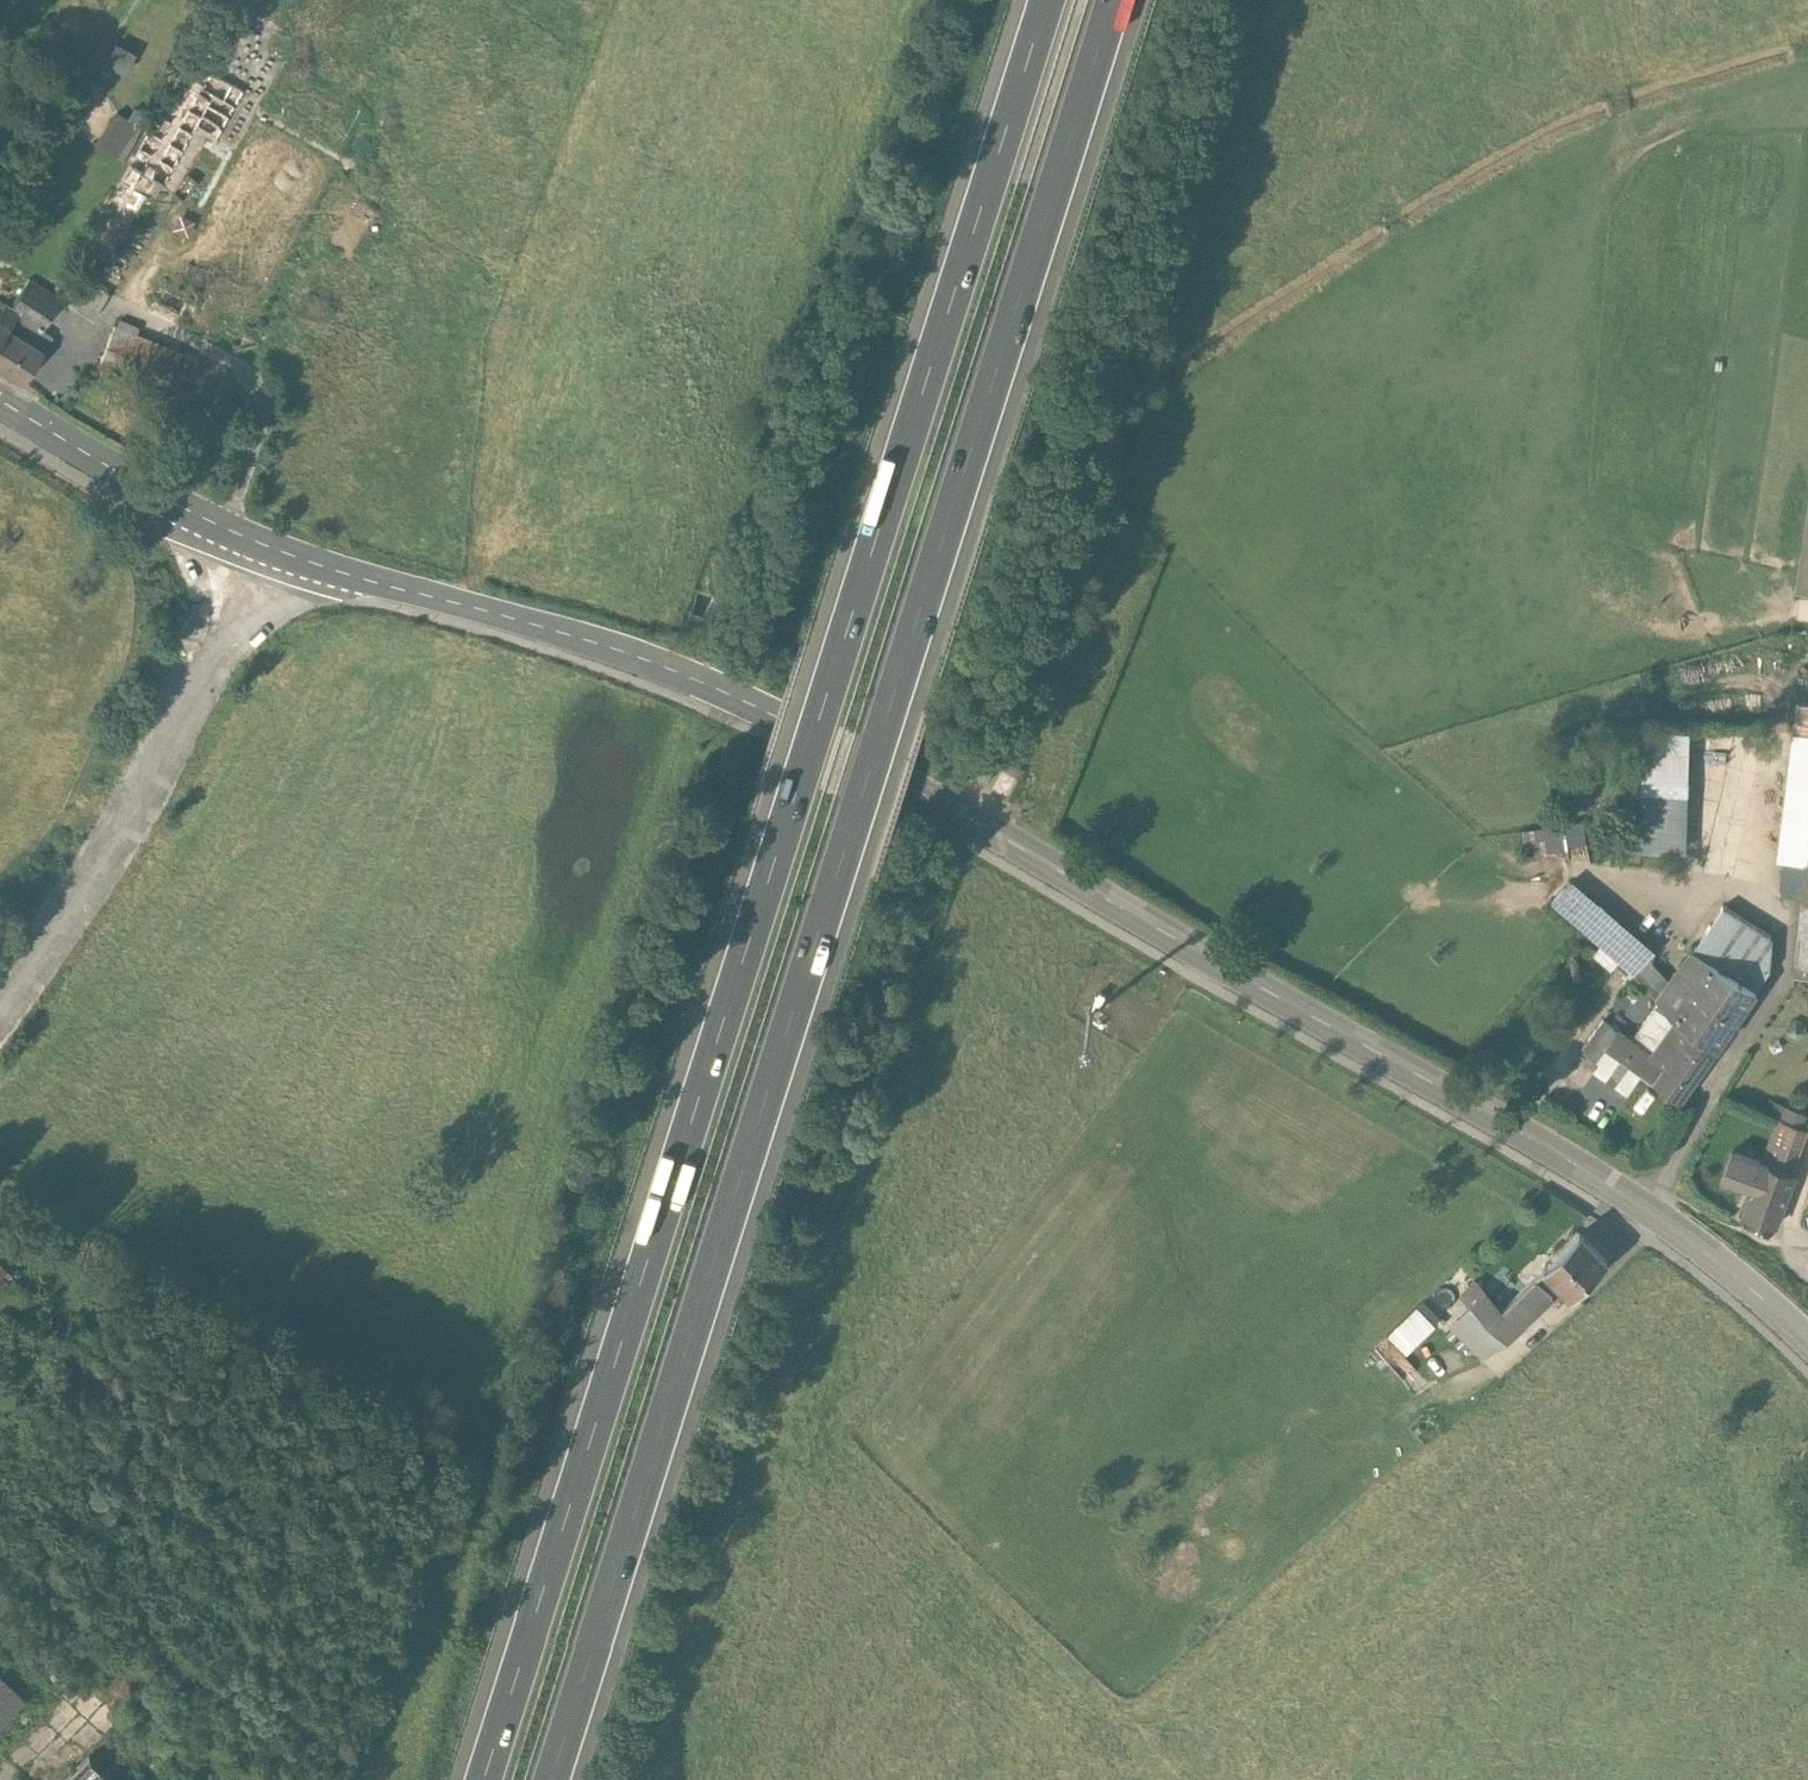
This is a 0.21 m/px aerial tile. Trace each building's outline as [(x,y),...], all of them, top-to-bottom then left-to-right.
[(136,52),(117,42),(106,64),(124,73),(136,52)] [(243,90),(187,62),(81,258),(108,272),(156,181),(164,185),(197,128),(217,138),(243,90)] [(115,110),(96,144),(125,160),(151,114),(135,105),(128,117),(115,110)] [(66,270),(51,294),(63,301),(93,319),(107,296),(66,270)] [(13,309),(6,305),(0,314),(0,323),(9,329),(17,318),(42,334),(63,301),(51,294),(31,281),(13,309)] [(42,334),(17,318),(9,329),(45,352),(52,341),(42,334)] [(23,388),(46,353),(45,352),(9,329),(0,323),(0,373),(23,388)] [(185,353),(114,327),(99,369),(170,395),(185,353)] [(1789,593),(1807,597),(1807,479),(1789,593)] [(1794,703),(1774,866),(1804,870),(1790,983),(1807,986),(1807,705),(1794,703)] [(1689,734),(1638,733),(1635,856),(1686,857),(1689,734)] [(1527,857),(1565,850),(1560,823),(1522,830),(1527,857)] [(1549,910),(1629,979),(1656,1000),(1668,984),(1643,961),(1650,955),(1570,886),(1549,910)] [(1769,943),(1721,911),(1691,958),(1754,999),(1766,977),(1769,943)] [(1691,958),(1686,955),(1668,984),(1656,1000),(1646,1016),(1665,1028),(1713,1060),(1754,999),(1691,958)] [(1099,995),(1094,1005),(1107,1011),(1112,1001),(1099,995)] [(1681,1109),(1713,1060),(1665,1028),(1647,1055),(1599,1023),(1576,1058),(1595,1070),(1604,1057),(1681,1109)] [(1646,1113),(1655,1092),(1644,1088),(1635,1109),(1646,1113)] [(1777,1125),(1761,1169),(1793,1181),(1807,1139),(1807,1136),(1777,1125)] [(1761,1169),(1730,1158),(1717,1196),(1748,1207),(1741,1227),(1772,1238),(1793,1181),(1761,1169)] [(1610,1263),(1583,1234),(1546,1269),(1565,1290),(1573,1298),(1610,1263)] [(1546,1269),(1503,1309),(1475,1279),(1458,1295),(1471,1309),(1451,1328),(1486,1365),(1565,1290),(1546,1269)] [(1406,1355),(1438,1323),(1420,1305),(1388,1336),(1406,1355)] [(33,1691),(0,1659),(0,1726),(33,1691)] [(90,1741),(53,1779),(130,1779),(90,1741)]
